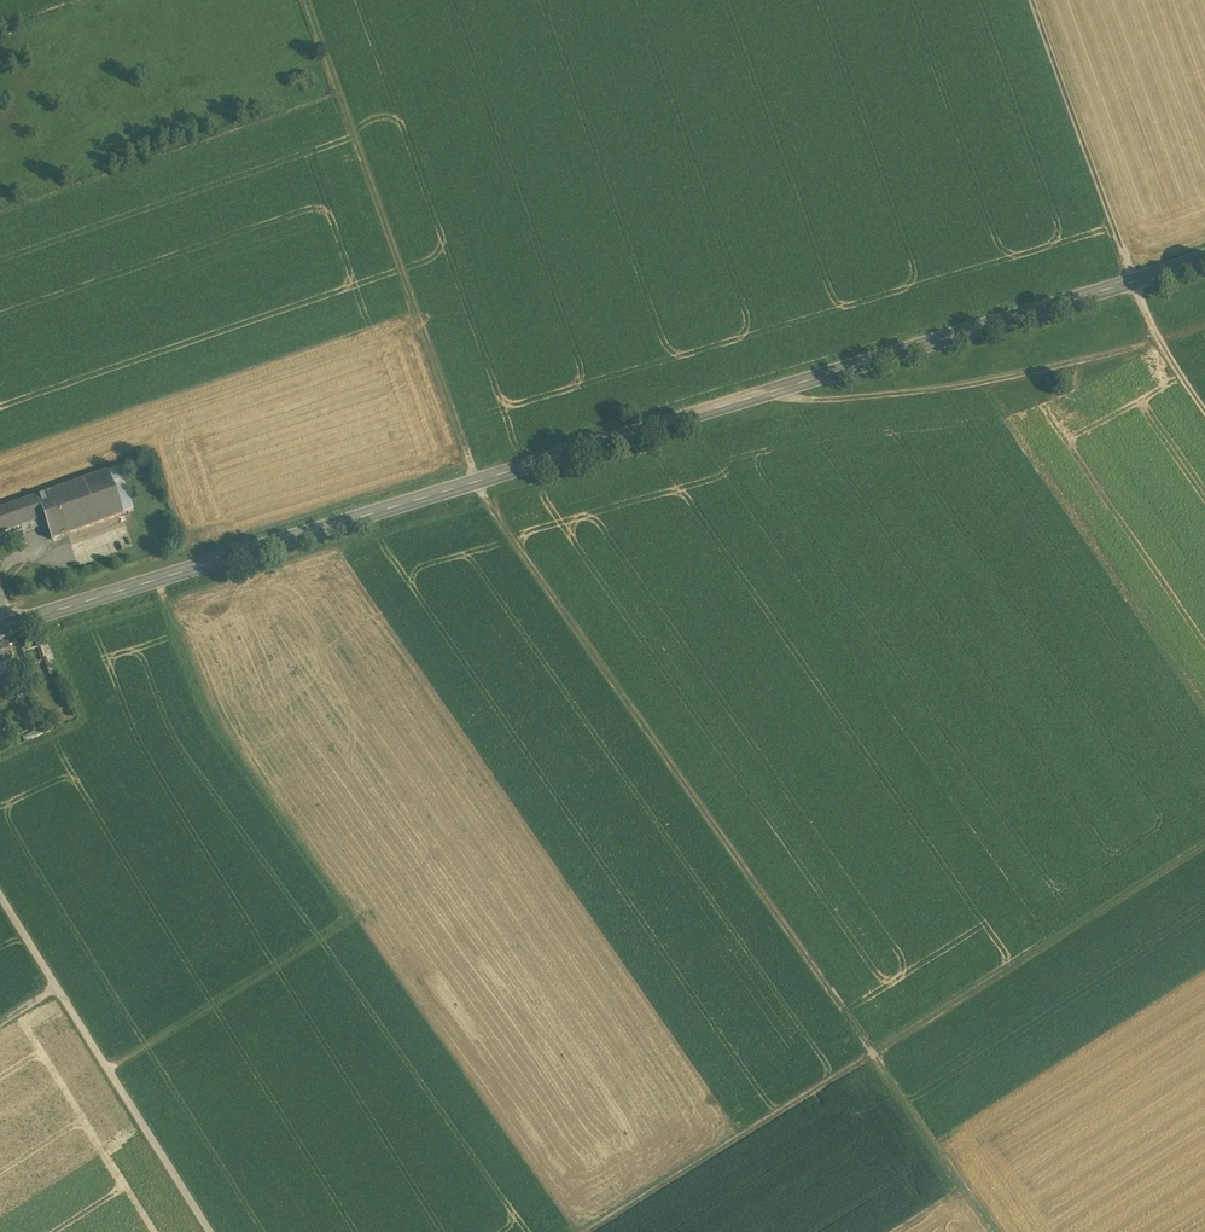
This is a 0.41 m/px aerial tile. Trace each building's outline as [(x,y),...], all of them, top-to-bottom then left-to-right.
[(119,468),(108,472),(123,515),(134,511),(119,468)] [(108,472),(80,482),(95,525),(123,515),(108,472)] [(0,510),(0,534),(20,527),(23,534),(41,527),(39,521),(44,519),(51,540),(95,525),(80,482),(0,510)] [(0,646),(0,661),(2,660),(6,671),(8,671),(9,674),(12,673),(11,670),(17,668),(8,643),(0,646)]
